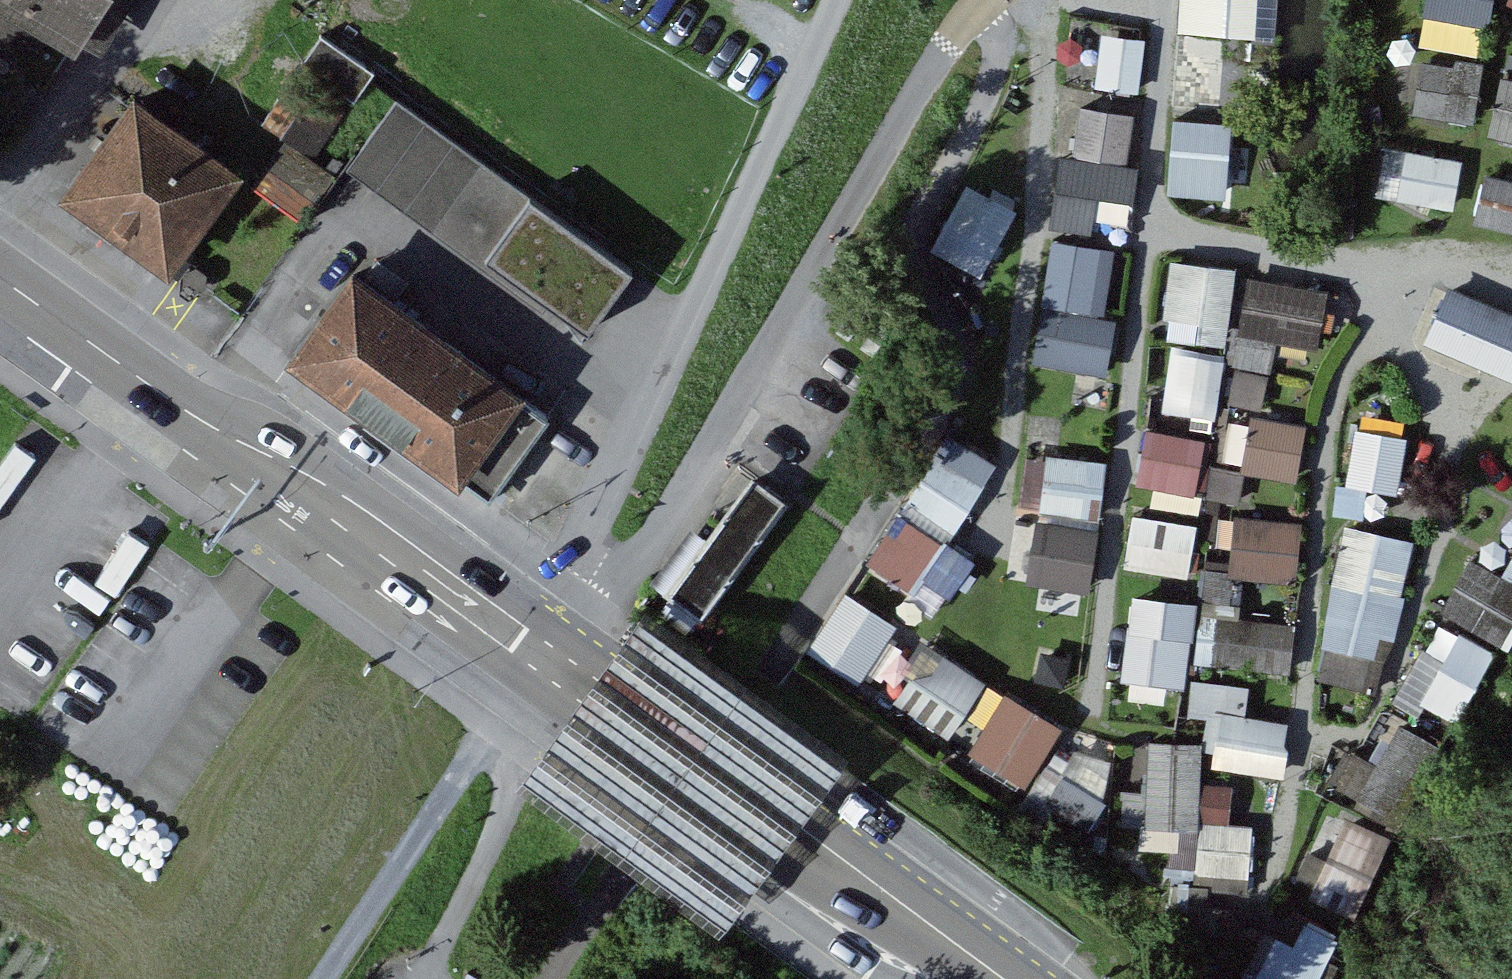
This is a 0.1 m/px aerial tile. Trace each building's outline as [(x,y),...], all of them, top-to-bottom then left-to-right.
[(54,37),(70,46),(77,49),(83,40),(100,49),(129,0),(0,0),(0,5),(54,37)] [(1176,31),(1256,34),(1257,0),(1178,0),(1176,31)] [(1420,12),(1485,23),(1489,0),(1422,0),(1420,12)] [(1144,40),(1099,34),(1092,88),(1136,94),(1144,40)] [(1170,87),(1245,90),(1248,39),(1173,35),(1170,87)] [(371,73),(319,37),(300,65),(352,100),(371,73)] [(1481,68),(1419,60),(1412,116),(1474,124),(1481,68)] [(315,158),(348,109),(297,74),(263,124),(315,158)] [(1500,76),(1486,134),(1511,139),(1511,79),(1500,76)] [(532,197),(395,101),(345,172),(482,268),(487,261),(529,202),(532,197)] [(238,182),(131,107),(62,204),(170,279),(238,182)] [(1132,114),(1080,107),(1068,192),(1119,200),(1132,114)] [(1229,122),(1171,118),(1166,194),(1224,198),(1229,122)] [(333,180),(285,147),(256,191),(303,223),(333,180)] [(1461,159),(1403,149),(1394,200),(1452,210),(1461,159)] [(1482,173),(1470,224),(1511,234),(1511,180),(1482,173)] [(981,273),(1016,211),(965,183),(931,246),(981,273)] [(633,274),(529,202),(487,261),(591,334),(633,274)] [(1111,250),(1047,240),(1037,301),(1102,311),(1111,250)] [(1235,266),(1169,258),(1161,317),(1227,326),(1235,266)] [(210,280),(193,268),(183,283),(200,295),(210,280)] [(515,382),(366,271),(299,361),(455,479),(458,475),(490,499),(548,421),(538,413),(553,394),(522,371),(515,382)] [(1323,288),(1247,276),(1237,337),(1313,349),(1323,288)] [(1447,286),(1423,343),(1511,380),(1511,313),(1447,286)] [(1115,321),(1039,306),(1029,361),(1105,375),(1115,321)] [(1222,352),(1170,345),(1161,412),(1213,419),(1222,352)] [(1302,423),(1249,415),(1240,473),(1294,481),(1302,423)] [(1209,439),(1143,427),(1133,482),(1198,494),(1209,439)] [(1407,437),(1356,428),(1346,484),(1396,494),(1407,437)] [(995,466),(947,435),(901,504),(950,535),(995,466)] [(14,446),(0,466),(0,508),(34,459),(14,446)] [(1102,461),(1044,454),(1037,512),(1095,519),(1102,461)] [(783,510),(752,488),(669,599),(700,622),(783,510)] [(1193,522),(1129,512),(1120,567),(1185,577),(1193,522)] [(936,540),(896,515),(865,563),(904,588),(936,540)] [(1299,521),(1232,515),(1227,575),(1293,581),(1299,521)] [(1095,529),(1035,520),(1025,583),(1086,592),(1095,529)] [(1409,539),(1342,525),(1318,645),(1385,658),(1409,539)] [(153,545),(131,529),(96,580),(119,596),(153,545)] [(1468,559),(1439,613),(1497,645),(1511,618),(1511,583),(1468,559)] [(893,624),(843,592),(805,649),(855,682),(893,624)] [(1193,603),(1131,594),(1119,678),(1181,687),(1193,603)] [(523,785),(723,928),(853,748),(652,605),(523,785)] [(1293,624),(1215,616),(1210,664),(1288,672),(1293,624)] [(1493,649),(1457,630),(1419,702),(1455,721),(1493,649)] [(982,680),(920,640),(885,694),(947,734),(982,680)] [(1058,730),(1002,693),(965,750),(1021,787),(1058,730)] [(1287,721),(1220,710),(1210,765),(1277,777),(1287,721)] [(1444,747),(1399,722),(1356,799),(1402,824),(1444,747)] [(1200,741),(1146,739),(1143,825),(1197,827),(1200,741)] [(1108,801),(1059,773),(1040,807),(1089,834),(1108,801)] [(1387,834),(1342,815),(1306,897),(1351,916),(1387,834)] [(1199,820),(1196,873),(1247,876),(1250,824),(1199,820)] [(1274,936),(1252,978),(1312,978),(1322,959),(1274,936)]
